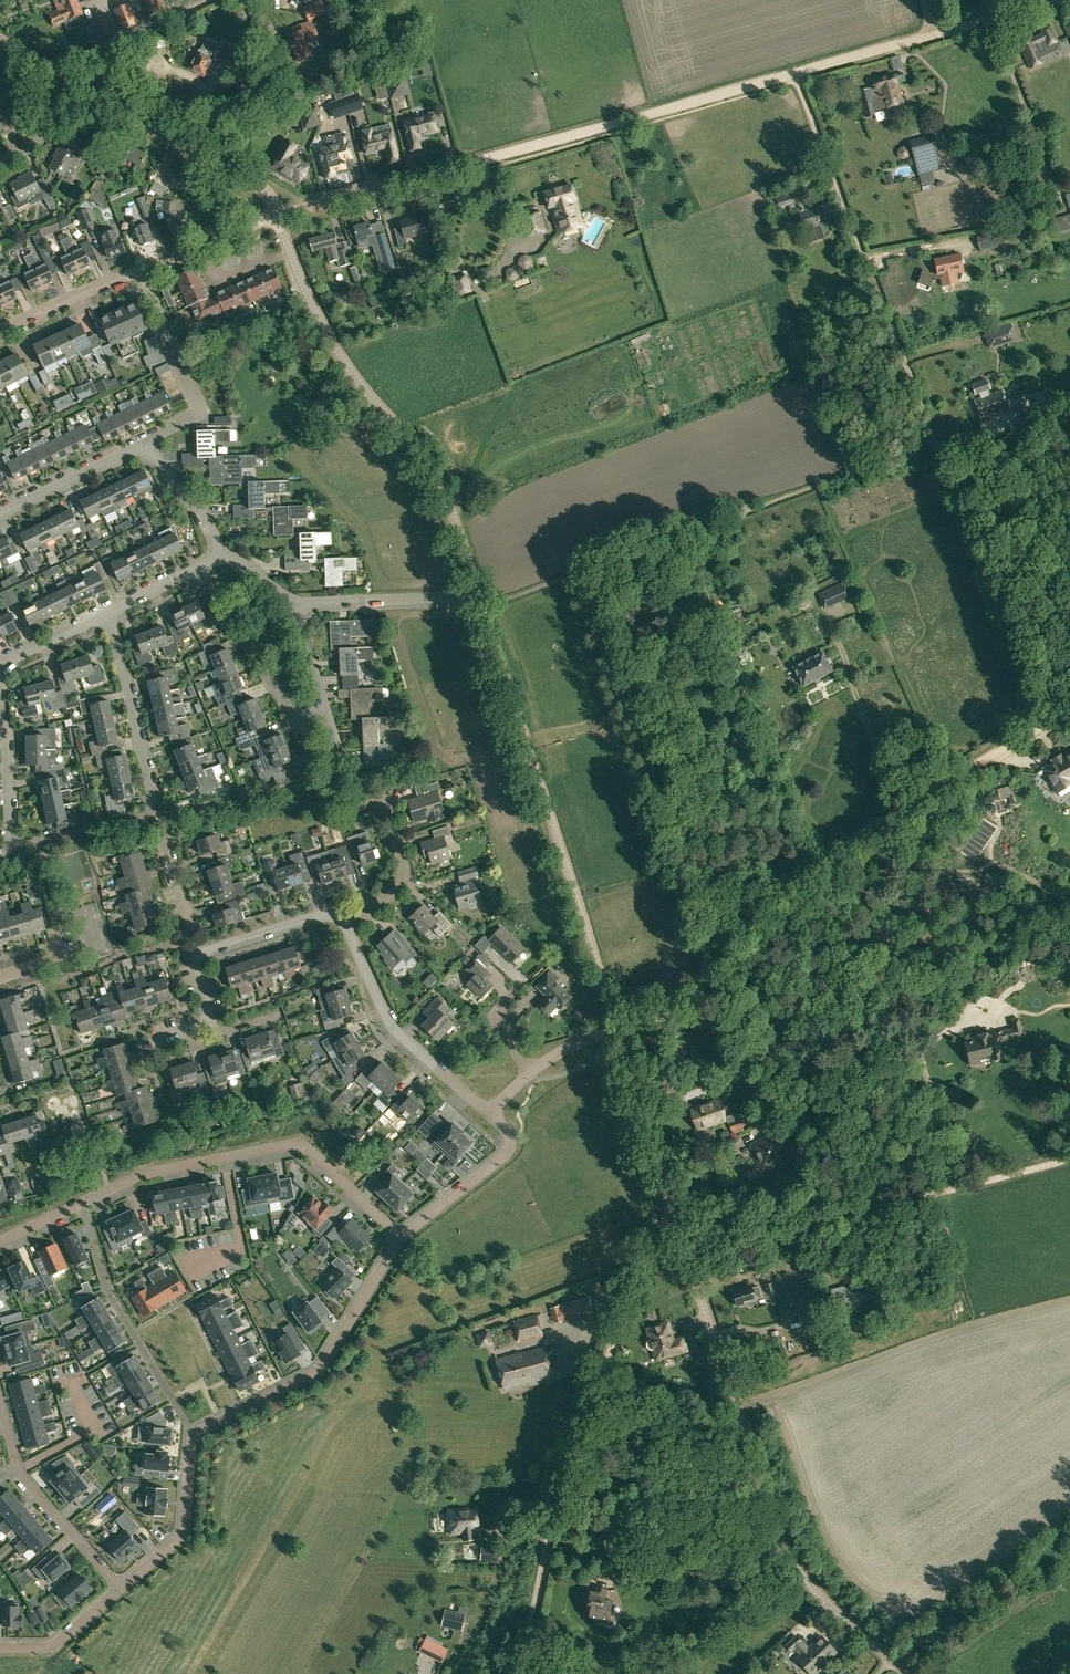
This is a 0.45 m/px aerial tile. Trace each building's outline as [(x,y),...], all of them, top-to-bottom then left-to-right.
[(58,10),(59,11),(79,3),(78,0),(54,0),(58,10)] [(150,16),(167,8),(164,0),(143,0),(150,16)] [(290,37),(300,60),(311,56),(306,43),(318,38),(313,26),(329,19),(321,1),(304,7),(306,11),(305,12),(309,20),(310,22),(293,29),(295,34),(293,34),(294,36),(290,37)] [(49,14),(54,26),(84,14),(79,3),(59,11),(58,10),(49,14)] [(118,20),(122,30),(138,23),(130,4),(113,10),(118,20)] [(94,23),(100,39),(113,34),(106,18),(94,23)] [(1030,69),(1032,67),(1033,68),(1043,63),(1043,62),(1042,60),(1060,52),(1056,42),(1058,40),(1051,24),(1039,29),(1041,33),(1032,37),(1030,32),(1016,39),(1030,69)] [(190,68),(204,75),(208,68),(210,70),(215,61),(214,61),(217,55),(230,62),(235,54),(234,54),(235,51),(223,43),(221,46),(207,38),(202,47),(190,68)] [(1064,51),(1048,60),(1052,67),(1068,58),(1064,51)] [(904,104),(898,83),(906,81),(904,73),(896,75),(896,74),(872,81),(874,87),(858,91),(862,105),(866,118),(875,115),(875,112),(881,110),(904,104)] [(384,77),(373,79),(376,90),(386,87),(384,77)] [(389,83),(392,96),(405,93),(403,80),(389,83)] [(344,100),(348,112),(361,108),(356,95),(344,100)] [(332,104),(336,116),(348,112),(344,100),(332,104)] [(274,107),(272,101),(266,104),(268,110),(274,107)] [(301,115),(306,127),(318,123),(313,111),(301,115)] [(887,114),(880,115),(882,124),(889,123),(887,114)] [(404,123),(411,151),(421,149),(417,134),(438,130),(434,116),(404,123)] [(372,127),(361,130),(366,153),(386,149),(389,163),(399,161),(393,133),(391,123),(372,127)] [(327,141),(328,148),(319,149),(326,178),(336,176),(332,161),(353,156),(349,143),(348,143),(346,135),(336,137),(336,140),(327,141)] [(940,168),(932,135),(910,141),(918,174),(940,168)] [(292,174),(300,179),(307,167),(291,158),(299,145),(288,139),(274,163),(282,169),(283,167),(292,173),(292,174)] [(57,154),(49,168),(63,176),(63,175),(69,165),(73,167),(79,157),(59,145),(55,153),(57,154)] [(128,159),(140,166),(146,156),(131,147),(128,152),(123,149),(117,160),(125,164),(128,159)] [(83,148),(80,154),(93,161),(92,163),(97,166),(101,159),(83,148)] [(169,185),(184,193),(190,182),(179,176),(180,174),(168,168),(164,175),(172,179),(169,185)] [(24,178),(10,185),(16,196),(12,198),(18,209),(30,203),(27,198),(40,192),(30,172),(23,175),(24,178)] [(800,177),(804,189),(817,184),(814,173),(800,177)] [(92,188),(101,193),(106,185),(97,180),(92,188)] [(150,190),(162,197),(167,187),(155,180),(150,190)] [(551,207),(559,234),(584,226),(572,185),(544,193),(549,207),(551,207)] [(49,206),(51,209),(57,206),(55,202),(56,202),(49,189),(42,193),(48,206),(49,206)] [(800,213),(809,242),(825,237),(821,224),(830,221),(825,205),(810,210),(809,208),(804,209),(802,201),(803,201),(800,191),(776,199),(777,201),(779,208),(788,205),(794,203),(797,214),(800,213)] [(138,202),(145,218),(151,216),(144,199),(138,202)] [(77,213),(83,231),(95,227),(89,209),(91,207),(85,200),(77,213)] [(165,219),(171,234),(187,228),(182,213),(177,215),(175,210),(176,202),(157,201),(156,209),(163,210),(163,211),(166,219),(165,219)] [(195,202),(194,211),(204,212),(204,203),(195,202)] [(2,209),(9,222),(17,218),(10,204),(2,209)] [(519,217),(525,237),(547,230),(541,211),(519,217)] [(1053,219),(1057,233),(1069,229),(1069,214),(1053,219)] [(394,228),(400,248),(408,246),(406,237),(426,232),(422,215),(400,220),(402,226),(394,228)] [(62,222),(65,229),(72,225),(69,218),(62,222)] [(135,232),(140,246),(152,241),(149,234),(150,233),(147,224),(138,227),(135,219),(128,222),(132,233),(135,232)] [(159,220),(153,222),(156,234),(162,233),(159,220)] [(588,246),(600,251),(611,227),(599,222),(588,246)] [(45,227),(39,230),(42,237),(48,234),(47,231),(59,226),(58,223),(51,226),(46,228),(45,227)] [(373,234),(370,223),(354,227),(357,239),(359,246),(369,243),(369,244),(375,243),(383,269),(387,268),(387,270),(396,267),(384,230),(384,231),(384,232),(376,235),(376,233),(373,234)] [(104,247),(108,258),(125,252),(120,240),(117,231),(108,234),(101,237),(105,246),(104,247)] [(347,241),(338,243),(335,232),(328,234),(327,232),(322,234),(322,236),(309,239),(312,251),(326,247),(330,262),(337,260),(339,267),(345,265),(353,263),(347,241)] [(66,243),(64,239),(62,234),(58,235),(67,255),(61,258),(69,275),(74,273),(77,274),(78,275),(81,274),(71,254),(68,247),(66,243)] [(72,236),(79,249),(84,246),(77,234),(72,236)] [(69,237),(64,239),(66,243),(68,247),(73,245),(69,237)] [(14,244),(17,251),(24,248),(21,241),(14,244)] [(37,246),(43,259),(50,255),(44,243),(37,246)] [(85,272),(84,270),(85,268),(91,265),(83,248),(71,254),(81,274),(85,272)] [(28,255),(44,290),(48,288),(47,287),(48,284),(54,281),(45,264),(39,267),(33,253),(28,255)] [(933,278),(940,276),(943,286),(959,283),(957,273),(964,271),(960,254),(935,259),(938,274),(935,274),(923,269),(917,281),(929,286),(933,278)] [(40,290),(41,291),(44,290),(28,255),(24,257),(31,271),(23,274),(31,291),(37,289),(40,290)] [(585,255),(577,260),(581,267),(589,262),(585,255)] [(995,265),(998,276),(1004,275),(1001,263),(995,265)] [(401,268),(405,284),(419,280),(415,264),(401,268)] [(351,269),(356,283),(364,280),(358,266),(351,269)] [(177,277),(183,292),(202,283),(196,269),(177,277)] [(274,269),(260,275),(269,294),(283,288),(274,269)] [(511,281),(512,281),(513,281),(514,281),(515,280),(516,280),(516,279),(517,279),(517,278),(518,277),(518,276),(518,275),(518,274),(518,273),(517,272),(516,271),(516,270),(515,270),(514,269),(513,269),(512,269),(511,269),(510,269),(509,269),(509,270),(508,270),(507,271),(507,272),(506,272),(506,273),(506,274),(506,275),(506,276),(506,277),(506,278),(507,279),(508,280),(509,280),(509,281),(510,281),(511,281)] [(450,278),(456,297),(473,292),(467,273),(450,278)] [(260,275),(245,282),(254,301),(269,294),(260,275)] [(489,281),(492,289),(504,285),(501,277),(489,281)] [(8,307),(12,305),(11,304),(12,301),(18,298),(10,281),(0,286),(0,289),(8,307)] [(245,282),(231,288),(240,307),(254,301),(245,282)] [(190,306),(192,305),(207,298),(209,298),(202,283),(183,292),(190,306)] [(522,294),(530,291),(528,284),(520,286),(522,294)] [(216,295),(217,297),(224,312),(225,314),(240,307),(231,288),(216,295)] [(5,309),(8,307),(0,289),(0,306),(1,306),(4,307),(5,309)] [(166,299),(172,297),(168,289),(163,291),(166,299)] [(506,293),(498,295),(500,303),(508,301),(506,293)] [(166,299),(169,307),(175,305),(172,297),(166,299)] [(192,305),(199,323),(224,312),(217,297),(208,301),(207,298),(192,305)] [(279,299),(271,303),(274,308),(282,305),(279,299)] [(115,342),(122,359),(139,352),(133,338),(143,334),(141,331),(146,329),(135,304),(131,306),(129,303),(103,315),(104,318),(100,320),(111,344),(115,342)] [(266,312),(274,308),(271,303),(263,306),(266,312)] [(251,312),(243,316),(246,321),(254,318),(251,312)] [(238,325),(246,321),(243,316),(235,319),(238,325)] [(984,334),(988,349),(1017,341),(1013,325),(1012,326),(1011,323),(984,330),(985,333),(984,334)] [(68,330),(78,352),(90,346),(80,325),(68,330)] [(57,335),(67,357),(78,352),(68,330),(57,335)] [(46,340),(56,362),(67,357),(57,335),(46,340)] [(158,342),(156,336),(144,341),(146,347),(158,342)] [(34,346),(44,367),(56,362),(46,340),(34,346)] [(146,347),(149,353),(160,348),(158,342),(146,347)] [(102,347),(107,358),(113,355),(108,344),(102,347)] [(93,350),(99,364),(106,361),(99,347),(93,350)] [(163,354),(160,348),(149,353),(149,354),(143,357),(145,361),(163,354)] [(5,360),(16,381),(28,375),(17,354),(5,360)] [(148,368),(165,361),(163,354),(145,361),(148,368)] [(5,387),(16,381),(5,360),(0,363),(0,377),(5,387)] [(155,369),(158,375),(170,369),(167,363),(155,369)] [(38,372),(45,385),(51,382),(45,369),(38,372)] [(158,375),(161,381),(173,375),(170,369),(158,375)] [(28,377),(35,390),(42,387),(35,373),(28,377)] [(161,381),(164,387),(176,381),(173,375),(161,381)] [(96,383),(100,393),(112,388),(107,378),(96,383)] [(974,400),(981,418),(1008,408),(1001,390),(988,395),(987,391),(991,389),(987,379),(972,385),(976,395),(979,393),(981,397),(974,400)] [(164,387),(166,393),(179,387),(176,381),(164,387)] [(166,393),(169,399),(182,393),(179,387),(166,393)] [(89,388),(83,392),(86,397),(92,394),(89,388)] [(1068,400),(1069,396),(1069,393),(1065,390),(1061,396),(1068,400)] [(144,393),(147,399),(148,399),(156,416),(170,409),(162,392),(152,397),(148,391),(144,393)] [(77,395),(80,400),(86,397),(83,392),(77,395)] [(169,399),(172,405),(185,399),(182,393),(169,399)] [(148,399),(147,399),(138,403),(135,397),(131,399),(134,405),(142,422),(156,416),(148,399)] [(58,410),(63,408),(59,399),(54,402),(58,410)] [(1015,404),(1023,421),(1042,413),(1036,400),(1030,403),(1028,399),(1015,404)] [(120,412),(129,429),(142,422),(134,405),(126,410),(123,403),(118,406),(121,412),(120,412)] [(106,419),(115,436),(129,429),(120,412),(113,416),(110,410),(105,412),(108,418),(106,419)] [(87,430),(93,442),(103,437),(105,441),(115,436),(106,419),(100,422),(97,416),(92,418),(96,425),(96,424),(97,426),(87,430)] [(29,418),(23,421),(26,427),(32,423),(29,418)] [(17,424),(20,430),(26,427),(23,421),(17,424)] [(67,426),(70,432),(72,431),(80,448),(93,442),(87,430),(85,425),(74,430),(71,424),(67,426)] [(210,460),(223,460),(223,457),(216,457),(215,442),(230,442),(230,429),(206,430),(206,426),(197,426),(197,431),(196,431),(197,453),(182,454),(183,461),(203,460),(210,460)] [(72,431),(70,432),(61,437),(58,430),(54,432),(57,439),(59,438),(67,454),(80,448),(72,431)] [(46,444),(54,461),(67,454),(59,438),(57,439),(48,443),(45,436),(41,438),(44,445),(46,444)] [(42,467),(54,461),(46,444),(44,445),(36,449),(32,442),(28,445),(31,451),(33,450),(42,467)] [(29,473),(42,467),(33,450),(31,451),(23,455),(19,449),(15,451),(18,458),(20,456),(29,473)] [(16,480),(29,473),(20,456),(18,458),(10,462),(6,455),(2,457),(5,464),(7,463),(16,480)] [(240,486),(249,486),(249,482),(242,483),(241,468),(256,468),(256,456),(223,457),(223,460),(210,460),(211,484),(240,483),(240,486)] [(144,470),(131,476),(142,499),(145,498),(146,493),(153,490),(144,470)] [(131,476),(118,483),(127,500),(134,497),(136,502),(142,499),(131,476)] [(255,512),(274,511),(274,508),(265,508),(264,493),(279,493),(279,481),(249,482),(249,486),(249,505),(234,506),(234,513),(255,512)] [(106,489),(114,506),(117,511),(129,505),(127,500),(118,483),(106,489)] [(102,513),(104,517),(117,511),(114,506),(106,489),(93,495),(102,513)] [(80,501),(89,519),(102,513),(93,495),(80,501)] [(157,498),(164,512),(171,509),(164,495),(157,498)] [(141,514),(148,511),(145,505),(138,508),(141,514)] [(291,538),(300,537),(300,534),(293,534),(293,519),(307,519),(307,507),(274,508),(274,511),(275,535),(291,535),(291,538)] [(164,512),(171,526),(177,523),(171,509),(164,512)] [(58,516),(66,533),(69,540),(76,537),(72,530),(79,527),(82,533),(88,530),(85,526),(82,519),(77,521),(71,510),(58,516)] [(140,515),(143,520),(150,517),(148,511),(141,514),(140,515)] [(46,522),(54,539),(66,533),(58,516),(46,522)] [(123,523),(126,529),(133,525),(130,519),(123,523)] [(46,522),(33,528),(41,545),(44,550),(48,548),(48,546),(47,543),(54,539),(46,522)] [(86,525),(85,526),(88,530),(92,540),(99,537),(92,522),(86,525)] [(139,526),(142,531),(150,528),(147,522),(139,526)] [(115,527),(118,533),(126,529),(123,523),(115,527)] [(132,529),(134,535),(142,531),(139,526),(132,529)] [(20,535),(28,552),(41,545),(33,528),(20,535)] [(309,563),(325,562),(326,562),(326,559),(317,559),(316,545),(330,545),(330,533),(300,534),(300,537),(300,557),(285,557),(285,564),(309,563)] [(114,538),(117,544),(125,540),(122,534),(114,538)] [(162,540),(170,557),(182,551),(174,534),(162,540)] [(86,543),(90,550),(102,544),(99,537),(92,540),(86,543)] [(0,540),(0,560),(0,561),(1,561),(4,568),(10,565),(7,558),(13,555),(5,538),(0,540)] [(149,546),(157,563),(170,557),(162,540),(149,546)] [(137,552),(145,569),(157,563),(149,546),(137,552)] [(65,551),(68,557),(76,553),(73,547),(65,551)] [(124,558),(132,575),(145,569),(137,552),(130,555),(128,551),(126,550),(121,552),(124,558)] [(116,574),(119,581),(132,575),(124,558),(112,564),(107,554),(101,557),(110,577),(116,574)] [(25,558),(32,572),(39,569),(32,555),(25,558)] [(48,559),(51,565),(59,561),(56,555),(56,556),(49,559),(48,559)] [(67,561),(70,566),(78,563),(75,557),(67,561)] [(325,562),(326,586),(343,585),(342,571),(356,570),(356,558),(326,559),(326,562),(325,562)] [(86,579),(94,596),(106,590),(102,581),(108,578),(100,562),(94,565),(98,573),(86,579)] [(50,569),(52,575),(60,571),(58,565),(50,569)] [(42,573),(45,578),(52,575),(50,569),(42,573)] [(15,575),(9,578),(11,584),(18,581),(15,575)] [(24,582),(27,587),(35,583),(33,577),(24,582)] [(4,588),(11,584),(9,578),(1,582),(4,588)] [(73,585),(81,602),(94,596),(86,579),(73,585)] [(17,585),(20,591),(27,587),(24,582),(17,585)] [(817,595),(823,609),(851,597),(844,582),(817,595)] [(60,591),(69,609),(81,602),(73,585),(60,591)] [(5,590),(12,605),(19,601),(12,587),(5,590)] [(7,607),(12,605),(5,590),(0,593),(0,594),(7,607)] [(48,598),(56,615),(69,609),(60,591),(48,598)] [(35,604),(43,621),(56,615),(48,598),(41,601),(37,593),(31,596),(35,604)] [(184,608),(192,625),(199,622),(203,630),(215,624),(208,610),(202,613),(197,602),(184,608)] [(22,610),(30,627),(43,621),(35,604),(22,610)] [(171,629),(174,635),(177,643),(190,637),(186,628),(192,625),(184,608),(171,615),(177,626),(171,629)] [(3,637),(18,630),(10,614),(3,617),(1,613),(0,613),(0,631),(3,637)] [(332,649),(339,649),(339,648),(350,647),(350,634),(373,633),(372,620),(340,622),(340,621),(329,621),(330,622),(331,622),(332,649)] [(149,632),(156,649),(163,647),(167,656),(180,651),(177,643),(174,635),(167,638),(163,627),(149,632)] [(134,651),(140,666),(152,661),(149,652),(156,649),(149,632),(136,637),(140,648),(134,651)] [(206,651),(214,648),(211,642),(203,645),(206,651)] [(339,690),(339,691),(351,690),(358,690),(358,675),(359,675),(358,660),(372,659),(372,647),(350,648),(350,647),(339,648),(339,649),(340,676),(342,676),(343,690),(339,690)] [(216,670),(233,663),(227,649),(216,654),(214,648),(206,651),(198,654),(203,667),(213,663),(216,670)] [(794,667),(803,685),(832,670),(822,653),(794,667)] [(75,661),(81,679),(88,676),(91,686),(104,681),(99,665),(92,668),(89,656),(75,661)] [(64,695),(66,704),(70,703),(66,694),(78,690),(74,681),(81,679),(75,661),(62,666),(65,677),(59,679),(62,691),(63,695),(64,695)] [(238,676),(233,663),(216,670),(221,682),(221,683),(238,676)] [(148,682),(152,697),(170,692),(168,684),(178,682),(175,669),(155,673),(157,680),(148,682)] [(244,689),(238,676),(221,683),(221,682),(212,686),(215,693),(214,694),(220,706),(227,703),(235,700),(232,694),(244,689)] [(67,708),(66,704),(64,695),(63,695),(62,691),(56,693),(53,681),(39,685),(43,702),(50,700),(53,710),(62,708),(64,714),(68,713),(67,709),(67,708)] [(195,683),(198,691),(204,689),(201,681),(195,683)] [(36,704),(43,702),(39,685),(25,688),(28,700),(21,702),(23,708),(26,717),(39,714),(36,704)] [(188,687),(191,696),(196,694),(193,685),(188,687)] [(352,719),(362,718),(370,718),(369,702),(382,698),(382,688),(358,690),(351,690),(339,691),(339,697),(351,697),(352,719)] [(152,697),(155,710),(183,703),(181,696),(172,698),(170,692),(152,697)] [(92,712),(94,720),(112,715),(109,701),(97,704),(96,697),(70,703),(66,704),(67,708),(81,705),(83,714),(92,712)] [(244,719),(261,712),(256,699),(244,704),(242,698),(235,700),(227,703),(232,716),(241,712),(244,719)] [(194,705),(198,714),(203,712),(200,702),(194,705)] [(155,710),(158,724),(177,719),(177,718),(186,716),(185,710),(183,703),(155,710)] [(253,739),(258,737),(255,730),(267,726),(261,712),(244,719),(247,726),(238,730),(240,736),(235,738),(238,745),(253,739)] [(94,720),(98,733),(116,729),(112,715),(94,720)] [(401,717),(370,718),(362,718),(363,745),(364,745),(364,760),(374,760),(375,767),(382,765),(384,764),(385,764),(386,763),(386,762),(386,760),(386,759),(389,759),(388,744),(379,744),(378,729),(393,729),(403,728),(403,717),(401,717)] [(176,742),(180,740),(181,740),(191,737),(188,724),(178,726),(177,719),(158,724),(161,738),(169,736),(171,743),(176,742)] [(27,736),(27,751),(56,750),(56,742),(55,728),(34,729),(35,736),(27,736)] [(75,729),(77,737),(83,736),(81,728),(75,729)] [(92,756),(96,755),(109,752),(107,745),(119,743),(116,729),(98,733),(99,740),(89,742),(92,756)] [(261,758),(287,748),(282,734),(271,739),(268,733),(258,737),(253,739),(258,751),(261,758)] [(175,751),(181,765),(199,758),(198,757),(196,751),(205,747),(200,734),(191,737),(181,740),(180,740),(183,749),(175,751)] [(266,771),(269,779),(284,772),(282,766),(293,761),(287,748),(261,758),(266,771)] [(36,772),(45,771),(58,771),(66,769),(64,763),(57,764),(57,757),(56,750),(27,751),(28,765),(36,765),(36,772)] [(108,766),(110,774),(128,770),(125,755),(113,758),(112,751),(109,752),(96,755),(96,756),(99,768),(108,766)] [(217,754),(221,764),(226,762),(222,752),(217,754)] [(1057,793),(1069,785),(1069,753),(1063,757),(1061,754),(1053,759),(1055,763),(1043,770),(1057,793)] [(199,758),(181,765),(186,778),(203,772),(203,771),(201,764),(210,761),(207,754),(198,757),(199,758)] [(212,767),(203,771),(203,772),(186,778),(191,791),(198,788),(201,795),(220,787),(212,767)] [(38,782),(42,797),(71,790),(69,782),(66,769),(58,771),(45,771),(45,772),(47,780),(38,782)] [(110,774),(113,787),(131,783),(128,770),(110,774)] [(408,800),(415,822),(431,817),(432,821),(445,817),(443,813),(444,813),(437,791),(440,791),(437,782),(428,785),(426,779),(414,782),(416,789),(415,789),(418,797),(408,800)] [(87,784),(89,793),(95,791),(93,783),(87,784)] [(109,810),(110,817),(125,814),(124,808),(125,808),(123,800),(135,797),(131,783),(113,787),(115,794),(105,796),(109,810)] [(42,797),(45,810),(64,806),(62,799),(72,796),(71,790),(42,797)] [(57,822),(59,829),(79,825),(75,810),(66,813),(64,806),(45,810),(49,824),(57,822)] [(430,855),(432,864),(450,858),(443,836),(450,834),(448,826),(433,831),(436,839),(421,843),(426,856),(430,855)] [(357,850),(362,864),(375,860),(369,840),(370,840),(368,833),(366,832),(359,834),(359,833),(345,837),(350,852),(357,850)] [(215,850),(217,857),(232,852),(228,839),(218,842),(215,835),(197,841),(201,854),(215,850)] [(326,851),(335,879),(347,876),(343,862),(350,860),(346,845),(326,851)] [(122,870),(144,863),(140,852),(136,853),(135,851),(111,858),(113,865),(120,863),(122,870)] [(284,862),(283,862),(290,885),(293,885),(294,888),(302,885),(301,882),(303,882),(298,868),(306,866),(301,851),(288,855),(291,864),(285,866),(284,862)] [(317,870),(321,883),(335,879),(326,851),(305,857),(310,872),(317,870)] [(206,871),(210,883),(229,878),(227,871),(236,867),(232,854),(218,859),(220,866),(206,871)] [(396,872),(404,869),(399,856),(391,860),(396,872)] [(273,876),(277,890),(290,885),(283,862),(282,862),(284,867),(279,868),(276,859),(261,863),(266,878),(273,876)] [(118,884),(150,874),(149,870),(146,871),(144,863),(122,870),(124,877),(116,879),(118,884)] [(454,888),(460,908),(482,901),(474,876),(478,875),(475,867),(458,873),(462,886),(454,888)] [(146,888),(151,887),(148,879),(151,878),(150,874),(118,884),(119,889),(127,887),(130,893),(146,888)] [(228,892),(230,899),(245,894),(240,881),(231,884),(229,878),(210,883),(214,896),(228,892)] [(117,910),(121,909),(152,899),(151,895),(148,896),(146,888),(130,893),(125,895),(127,902),(120,904),(120,905),(116,906),(117,910)] [(213,914),(217,927),(237,921),(234,913),(241,911),(237,898),(224,902),(227,909),(213,914)] [(130,911),(132,918),(153,911),(150,904),(153,903),(152,899),(121,909),(123,914),(130,911)] [(25,903),(34,932),(45,929),(38,908),(32,910),(29,901),(25,903)] [(16,915),(23,936),(34,932),(25,903),(19,904),(22,913),(16,915)] [(431,925),(440,935),(452,924),(440,911),(434,917),(424,905),(409,918),(423,933),(431,925)] [(2,910),(11,940),(23,936),(16,915),(9,917),(6,908),(2,910)] [(0,943),(11,940),(2,910),(0,910),(0,943)] [(128,927),(130,934),(153,927),(152,924),(156,922),(153,911),(132,918),(134,925),(128,927)] [(492,943),(512,962),(524,949),(501,927),(489,940),(484,935),(475,945),(483,953),(492,943)] [(385,960),(393,968),(409,953),(412,958),(418,953),(403,936),(398,940),(392,934),(378,946),(383,951),(382,952),(387,958),(385,960)] [(286,946),(282,947),(292,978),(296,977),(294,969),(301,967),(295,947),(287,949),(286,946)] [(279,951),(272,954),(278,974),(285,972),(288,980),(292,978),(282,947),(278,949),(279,951)] [(260,954),(269,985),(273,984),(271,977),(278,974),(272,954),(264,956),(263,953),(260,954)] [(249,961),(255,981),(262,979),(264,987),(269,985),(260,954),(255,956),(256,959),(249,961)] [(466,963),(470,959),(466,954),(461,959),(466,963)] [(467,984),(482,998),(493,986),(481,974),(486,970),(485,969),(492,962),(483,954),(482,955),(478,959),(476,960),(475,959),(466,969),(474,977),(467,984)] [(237,961),(246,992),(250,991),(248,984),(255,981),(249,961),(241,963),(240,960),(237,961)] [(233,966),(226,968),(232,988),(239,986),(242,994),(246,992),(237,961),(232,963),(233,966)] [(153,982),(159,1002),(171,999),(170,995),(173,994),(166,971),(158,973),(160,980),(153,982)] [(537,1004),(549,1015),(557,1007),(559,1010),(571,997),(555,981),(558,978),(550,971),(537,984),(544,991),(543,993),(545,996),(537,1004)] [(433,983),(438,978),(432,972),(427,978),(433,983)] [(139,978),(149,1008),(154,1007),(153,1005),(159,1002),(153,982),(146,984),(144,976),(139,978)] [(87,977),(80,979),(82,987),(86,985),(88,981),(87,977)] [(130,989),(137,1009),(144,1007),(145,1010),(149,1008),(139,978),(134,979),(137,987),(130,989)] [(116,985),(120,997),(121,997),(127,1016),(131,1015),(130,1012),(137,1009),(130,989),(124,991),(121,983),(116,985)] [(318,995),(322,1009),(349,1001),(345,989),(331,993),(329,985),(316,989),(318,995)] [(21,1006),(19,1000),(28,997),(26,992),(0,1000),(0,1013),(21,1006)] [(107,993),(117,1025),(121,1023),(120,1021),(128,1018),(127,1016),(121,997),(120,997),(114,999),(111,992),(107,993)] [(97,1005),(104,1026),(111,1023),(112,1026),(117,1025),(107,993),(102,995),(104,1003),(97,1005)] [(423,1026),(439,1040),(453,1024),(441,1013),(447,1007),(438,998),(427,1010),(432,1016),(423,1026)] [(86,1009),(92,1029),(93,1032),(98,1031),(97,1028),(104,1026),(97,1005),(91,1007),(89,999),(83,1001),(86,1009)] [(323,1017),(326,1030),(341,1025),(339,1018),(352,1014),(349,1001),(322,1009),(320,1010),(323,1017)] [(80,1029),(81,1033),(92,1029),(86,1009),(79,1011),(76,1004),(70,1006),(78,1030),(80,1029)] [(35,1014),(33,1010),(23,1013),(21,1006),(0,1013),(4,1024),(35,1014)] [(35,1014),(4,1024),(7,1035),(7,1036),(20,1032),(28,1030),(26,1023),(36,1019),(35,1015),(35,1014)] [(968,1055),(970,1064),(980,1062),(979,1058),(991,1055),(992,1060),(994,1060),(996,1061),(999,1060),(1001,1058),(1002,1057),(998,1041),(1023,1035),(1018,1018),(1011,1020),(1014,1028),(990,1034),(989,1033),(973,1037),(974,1041),(965,1043),(965,1044),(962,1045),(965,1056),(968,1055)] [(354,1028),(357,1035),(375,1028),(372,1021),(354,1028)] [(256,1032),(265,1061),(276,1057),(276,1056),(282,1054),(278,1042),(272,1044),(268,1031),(260,1034),(260,1031),(256,1032)] [(2,1049),(32,1040),(30,1035),(22,1038),(20,1032),(7,1036),(7,1035),(0,1037),(0,1043),(2,1049)] [(242,1053),(246,1065),(252,1064),(253,1065),(265,1061),(256,1032),(252,1034),(253,1036),(245,1038),(249,1051),(242,1053)] [(333,1059),(333,1060),(358,1044),(351,1032),(338,1040),(335,1034),(322,1041),(333,1059)] [(2,1049),(6,1061),(27,1054),(25,1047),(33,1045),(32,1040),(2,1049)] [(99,1064),(130,1054),(129,1051),(126,1051),(124,1043),(103,1050),(105,1057),(98,1059),(99,1064)] [(32,1058),(41,1056),(38,1044),(29,1046),(32,1058)] [(358,1044),(333,1060),(344,1077),(357,1069),(353,1062),(365,1055),(358,1044)] [(224,1050),(220,1051),(227,1073),(226,1073),(228,1080),(241,1076),(240,1075),(246,1073),(242,1060),(236,1062),(233,1050),(224,1052),(224,1050)] [(220,1051),(216,1052),(217,1054),(210,1057),(214,1069),(207,1071),(211,1084),(216,1082),(217,1085),(229,1081),(228,1080),(226,1073),(227,1073),(220,1051)] [(6,1061),(9,1072),(39,1063),(38,1058),(29,1061),(27,1054),(6,1061)] [(111,1073),(131,1067),(129,1060),(131,1059),(130,1054),(99,1064),(101,1069),(108,1066),(111,1073)] [(745,1064),(752,1060),(751,1058),(748,1054),(740,1059),(734,1063),(738,1070),(745,1066),(745,1064)] [(182,1062),(189,1085),(200,1082),(204,1095),(211,1093),(205,1072),(199,1074),(195,1061),(186,1064),(185,1061),(182,1062)] [(169,1083),(175,1104),(181,1102),(177,1089),(189,1085),(182,1062),(178,1064),(179,1066),(171,1069),(175,1082),(169,1083)] [(9,1072),(13,1084),(34,1077),(32,1070),(41,1067),(39,1063),(9,1072)] [(307,1074),(317,1068),(314,1063),(304,1069),(307,1074)] [(373,1081),(378,1086),(379,1086),(392,1072),(382,1063),(373,1073),(367,1068),(358,1077),(356,1079),(366,1089),(373,1081)] [(59,1076),(66,1074),(63,1067),(57,1069),(59,1076)] [(106,1087),(137,1077),(136,1074),(133,1074),(131,1067),(111,1073),(113,1080),(105,1083),(106,1087)] [(377,1098),(388,1107),(398,1096),(392,1091),(402,1080),(392,1072),(379,1086),(378,1086),(373,1091),(379,1097),(377,1098)] [(309,1080),(313,1084),(317,1079),(313,1075),(309,1080)] [(118,1096),(126,1094),(126,1093),(138,1089),(136,1082),(139,1081),(137,1077),(106,1087),(108,1092),(116,1089),(118,1096)] [(294,1085),(298,1099),(309,1095),(305,1082),(294,1085)] [(121,1107),(152,1097),(151,1094),(149,1095),(146,1087),(138,1089),(126,1093),(126,1094),(128,1100),(120,1103),(120,1102),(115,1104),(117,1108),(121,1107)] [(131,1110),(133,1116),(153,1110),(151,1103),(154,1102),(152,1097),(121,1107),(123,1112),(131,1110)] [(339,1106),(343,1101),(339,1097),(335,1102),(339,1106)] [(407,1120),(420,1106),(411,1097),(401,1107),(395,1102),(385,1114),(395,1123),(402,1115),(407,1120)] [(692,1110),(698,1128),(722,1120),(719,1111),(715,1113),(712,1103),(692,1110)] [(769,1116),(779,1110),(776,1105),(766,1111),(769,1116)] [(127,1126),(128,1130),(159,1120),(158,1116),(155,1117),(153,1110),(133,1116),(135,1123),(127,1126)] [(36,1112),(24,1115),(34,1145),(50,1140),(44,1120),(39,1122),(36,1112)] [(418,1129),(426,1136),(441,1120),(432,1113),(418,1129)] [(732,1130),(734,1134),(744,1130),(743,1127),(744,1126),(741,1118),(739,1113),(726,1117),(728,1123),(731,1131),(732,1130)] [(24,1115),(13,1119),(19,1139),(26,1137),(30,1152),(34,1151),(33,1145),(34,1145),(24,1115)] [(1,1122),(3,1131),(4,1131),(11,1152),(16,1151),(13,1141),(19,1139),(13,1119),(1,1122)] [(444,1153),(462,1132),(454,1125),(453,1127),(450,1125),(434,1143),(444,1153)] [(360,1136),(365,1131),(360,1126),(355,1131),(360,1136)] [(3,1131),(0,1132),(0,1155),(6,1153),(8,1162),(13,1160),(11,1152),(4,1131),(3,1131)] [(462,1132),(444,1153),(450,1158),(445,1164),(450,1169),(456,1162),(455,1161),(465,1150),(467,1152),(473,1145),(469,1141),(470,1139),(462,1132)] [(758,1148),(753,1151),(762,1170),(787,1158),(774,1133),(756,1142),(758,1148)] [(415,1149),(415,1146),(411,1142),(405,1148),(411,1153),(415,1149)] [(427,1158),(422,1164),(429,1170),(434,1164),(427,1158)] [(377,1195),(385,1203),(404,1182),(394,1173),(398,1170),(392,1164),(382,1174),(388,1180),(377,1191),(379,1193),(377,1195)] [(429,1170),(422,1164),(416,1171),(428,1181),(434,1175),(429,1170)] [(66,1178),(63,1166),(58,1167),(62,1179),(66,1178)] [(261,1174),(267,1204),(294,1198),(290,1179),(278,1181),(277,1173),(271,1175),(270,1172),(261,1174)] [(253,1207),(267,1204),(261,1174),(254,1175),(255,1178),(248,1179),(250,1188),(242,1190),(245,1208),(253,1207)] [(295,1193),(308,1193),(309,1175),(296,1175),(295,1193)] [(22,1193),(17,1179),(8,1182),(13,1196),(22,1193)] [(217,1181),(204,1184),(208,1203),(210,1215),(216,1214),(214,1202),(221,1201),(217,1181)] [(404,1182),(385,1203),(393,1210),(395,1208),(397,1210),(402,1205),(403,1205),(408,1200),(407,1200),(414,1192),(404,1182)] [(204,1184),(192,1186),(198,1218),(204,1216),(201,1204),(208,1203),(204,1184)] [(192,1186),(179,1189),(183,1208),(189,1207),(192,1219),(198,1218),(192,1186)] [(179,1189),(166,1191),(172,1223),(178,1222),(176,1210),(183,1208),(179,1189)] [(167,1224),(172,1223),(166,1191),(153,1194),(157,1214),(164,1212),(167,1224)] [(326,1218),(333,1210),(324,1202),(322,1204),(314,1197),(310,1201),(308,1199),(301,1207),(303,1208),(299,1213),(315,1228),(313,1231),(319,1236),(332,1223),(326,1218)] [(129,1209),(119,1213),(130,1236),(142,1230),(145,1236),(152,1233),(146,1220),(140,1224),(133,1210),(130,1211),(129,1209)] [(130,1236),(119,1213),(110,1218),(111,1221),(108,1222),(111,1229),(114,1235),(108,1239),(114,1251),(121,1248),(120,1247),(132,1241),(130,1236)] [(339,1233),(358,1251),(370,1237),(351,1220),(341,1230),(336,1225),(326,1236),(332,1241),(339,1233)] [(74,1265),(89,1259),(77,1234),(75,1235),(74,1233),(64,1238),(65,1239),(63,1240),(74,1265)] [(227,1236),(227,1246),(240,1246),(239,1236),(227,1236)] [(323,1236),(319,1239),(326,1245),(329,1242),(323,1236)] [(186,1250),(192,1264),(197,1262),(195,1258),(211,1251),(207,1241),(186,1250)] [(317,1252),(324,1245),(321,1242),(314,1249),(317,1252)] [(51,1274),(67,1267),(56,1244),(39,1252),(45,1265),(39,1268),(47,1287),(55,1283),(51,1274)] [(301,1259),(306,1254),(302,1249),(297,1254),(301,1259)] [(289,1260),(293,1257),(290,1252),(285,1255),(289,1260)] [(363,1263),(357,1255),(349,1261),(355,1269),(363,1263)] [(352,1281),(342,1271),(347,1266),(337,1257),(331,1263),(336,1268),(321,1284),(327,1290),(325,1292),(333,1299),(335,1297),(336,1298),(352,1281)] [(20,1292),(35,1285),(39,1293),(45,1290),(39,1277),(33,1280),(24,1261),(16,1265),(9,1269),(15,1281),(19,1290),(20,1292)] [(726,1267),(729,1276),(743,1271),(739,1262),(726,1267)] [(161,1266),(154,1270),(172,1299),(186,1290),(174,1272),(167,1276),(161,1266)] [(7,1297),(3,1289),(9,1286),(1,1270),(0,1271),(0,1300),(7,1297)] [(172,1299),(154,1270),(148,1274),(154,1284),(147,1288),(159,1307),(172,1299)] [(891,1274),(895,1292),(909,1288),(905,1270),(891,1274)] [(220,1274),(207,1280),(210,1286),(223,1280),(220,1274)] [(147,1288),(141,1278),(134,1283),(140,1292),(133,1297),(144,1316),(159,1307),(147,1288)] [(93,1292),(88,1280),(81,1283),(83,1288),(86,1295),(93,1292)] [(103,1280),(93,1284),(96,1292),(105,1288),(103,1280)] [(803,1281),(790,1285),(794,1296),(799,1295),(802,1307),(811,1304),(803,1281)] [(764,1284),(767,1294),(775,1291),(772,1282),(764,1284)] [(831,1290),(839,1317),(852,1313),(849,1304),(860,1300),(860,1301),(872,1298),(874,1305),(883,1302),(878,1285),(868,1288),(867,1284),(846,1291),(845,1286),(831,1290)] [(733,1292),(737,1306),(749,1302),(750,1305),(757,1303),(755,1298),(761,1297),(758,1287),(753,1288),(752,1286),(733,1292)] [(79,1299),(86,1295),(83,1288),(76,1292),(76,1293),(79,1299)] [(204,1319),(223,1309),(233,1304),(230,1297),(220,1303),(216,1294),(196,1304),(204,1319)] [(308,1332),(310,1331),(311,1333),(317,1328),(316,1326),(322,1322),(317,1315),(326,1308),(318,1296),(308,1303),(307,1302),(294,1312),(308,1332)] [(550,1308),(554,1321),(593,1310),(589,1296),(559,1304),(559,1305),(550,1308)] [(75,1320),(78,1325),(106,1308),(99,1297),(82,1307),(86,1313),(75,1320)] [(92,1324),(95,1330),(112,1319),(106,1308),(78,1325),(81,1330),(92,1324)] [(227,1316),(223,1309),(204,1319),(211,1333),(240,1318),(237,1311),(227,1316)] [(794,1318),(791,1310),(785,1312),(787,1320),(794,1318)] [(11,1315),(13,1322),(23,1319),(21,1312),(11,1315)] [(49,1313),(42,1315),(46,1328),(56,1325),(49,1313)] [(513,1321),(519,1341),(542,1335),(536,1315),(513,1321)] [(244,1325),(240,1318),(211,1333),(218,1347),(237,1337),(234,1330),(244,1325)] [(5,1350),(6,1352),(31,1345),(28,1332),(36,1329),(34,1319),(14,1324),(16,1334),(2,1338),(2,1340),(0,1341),(3,1350),(5,1350)] [(91,1347),(119,1330),(112,1319),(95,1330),(99,1336),(88,1342),(91,1347)] [(653,1350),(656,1360),(687,1351),(683,1338),(671,1341),(669,1333),(671,1333),(668,1323),(647,1329),(650,1340),(648,1341),(647,1342),(646,1344),(646,1346),(647,1348),(649,1349),(651,1350),(653,1350)] [(305,1347),(291,1324),(285,1327),(288,1333),(275,1341),(279,1348),(277,1349),(285,1363),(295,1357),(294,1355),(299,1353),(298,1351),(305,1347)] [(119,1330),(91,1347),(95,1352),(105,1346),(109,1352),(126,1342),(119,1330)] [(476,1334),(479,1348),(493,1344),(490,1330),(476,1334)] [(68,1345),(63,1337),(58,1338),(61,1347),(68,1345)] [(241,1345),(237,1337),(218,1347),(225,1361),(255,1347),(251,1340),(241,1345)] [(31,1345),(6,1352),(6,1354),(4,1354),(7,1364),(9,1364),(9,1366),(24,1362),(27,1371),(45,1366),(41,1351),(34,1353),(31,1345)] [(258,1354),(255,1347),(225,1361),(232,1375),(251,1365),(248,1359),(258,1354)] [(496,1360),(503,1389),(553,1376),(545,1347),(496,1360)] [(78,1355),(82,1362),(88,1359),(83,1352),(78,1355)] [(110,1378),(113,1384),(141,1367),(134,1356),(117,1366),(121,1372),(110,1378)] [(251,1365),(232,1375),(239,1390),(246,1387),(247,1389),(253,1386),(252,1384),(259,1381),(255,1373),(265,1368),(262,1360),(251,1365)] [(127,1382),(131,1389),(148,1378),(141,1367),(113,1384),(117,1389),(127,1382)] [(124,1401),(127,1406),(154,1389),(148,1378),(131,1389),(134,1394),(124,1401)] [(14,1399),(15,1400),(35,1394),(47,1391),(45,1384),(39,1385),(33,1387),(32,1380),(31,1379),(10,1384),(13,1396),(14,1399)] [(154,1389),(127,1406),(130,1411),(140,1405),(144,1411),(161,1401),(154,1389)] [(18,1411),(19,1416),(20,1415),(51,1407),(49,1399),(42,1401),(38,1402),(37,1400),(35,1394),(15,1400),(18,1411)] [(20,1420),(23,1431),(44,1425),(42,1419),(42,1417),(47,1416),(53,1414),(51,1407),(20,1415),(19,1416),(20,1420)] [(100,1412),(111,1430),(118,1426),(107,1408),(100,1412)] [(144,1442),(171,1444),(171,1441),(173,1441),(173,1440),(174,1433),(172,1433),(172,1430),(163,1429),(164,1423),(164,1418),(160,1411),(147,1419),(144,1442)] [(44,1425),(23,1431),(23,1432),(24,1435),(28,1447),(48,1441),(47,1435),(46,1433),(51,1431),(57,1430),(55,1422),(44,1425)] [(97,1460),(102,1455),(98,1450),(92,1455),(97,1460)] [(160,1470),(169,1471),(170,1456),(168,1456),(168,1452),(158,1451),(157,1455),(146,1454),(144,1475),(160,1477),(160,1470)] [(67,1455),(54,1462),(62,1471),(58,1475),(52,1481),(61,1492),(81,1475),(72,1464),(74,1463),(67,1455)] [(116,1468),(112,1471),(118,1478),(122,1476),(116,1468)] [(90,1485),(81,1475),(61,1492),(64,1496),(70,1503),(77,1497),(77,1498),(80,1495),(87,1504),(101,1492),(93,1482),(90,1485)] [(139,1478),(124,1476),(123,1485),(139,1487),(139,1478)] [(144,1514),(164,1515),(165,1506),(167,1506),(168,1499),(166,1498),(167,1489),(147,1487),(144,1514)] [(3,1513),(18,1500),(9,1490),(0,1497),(0,1515),(3,1513)] [(3,1513),(7,1518),(0,1524),(0,1528),(2,1531),(26,1510),(18,1500),(3,1513)] [(469,1510),(469,1508),(448,1510),(450,1534),(462,1532),(463,1540),(474,1539),(473,1529),(479,1529),(476,1509),(469,1510)] [(26,1510),(2,1531),(6,1535),(15,1527),(20,1533),(35,1520),(26,1510)] [(126,1556),(133,1550),(132,1550),(139,1545),(131,1536),(140,1528),(125,1511),(116,1519),(125,1530),(107,1546),(120,1561),(125,1556),(126,1556)] [(35,1520),(20,1533),(24,1538),(15,1546),(19,1550),(43,1530),(35,1520)] [(663,1534),(668,1550),(672,1549),(685,1544),(679,1529),(663,1534)] [(52,1540),(43,1530),(19,1550),(23,1555),(32,1547),(37,1553),(52,1540)] [(686,1543),(690,1552),(702,1546),(698,1538),(686,1543)] [(490,1548),(490,1560),(501,1561),(502,1549),(490,1548)] [(45,1576),(51,1582),(69,1566),(66,1562),(68,1561),(61,1553),(49,1564),(44,1559),(32,1569),(41,1579),(45,1576)] [(79,1574),(59,1591),(71,1605),(77,1600),(78,1601),(86,1595),(85,1593),(91,1588),(79,1574)] [(18,1580),(23,1587),(29,1582),(24,1575),(18,1580)] [(589,1617),(609,1620),(613,1600),(605,1599),(607,1589),(596,1587),(596,1593),(591,1592),(588,1610),(590,1611),(589,1617)] [(3,1626),(19,1626),(19,1625),(23,1625),(23,1615),(18,1615),(18,1604),(0,1604),(0,1618),(3,1618),(3,1626)] [(41,1606),(35,1610),(42,1623),(48,1619),(41,1606)] [(461,1630),(465,1615),(446,1610),(442,1625),(461,1630)] [(27,1614),(30,1620),(37,1616),(34,1611),(27,1614)] [(809,1673),(812,1673),(820,1666),(836,1651),(822,1636),(808,1649),(796,1635),(785,1645),(791,1652),(795,1649),(801,1655),(796,1660),(809,1673)] [(419,1651),(442,1662),(449,1648),(426,1637),(419,1651)] [(754,1662),(760,1669),(767,1662),(761,1655),(754,1662)]
